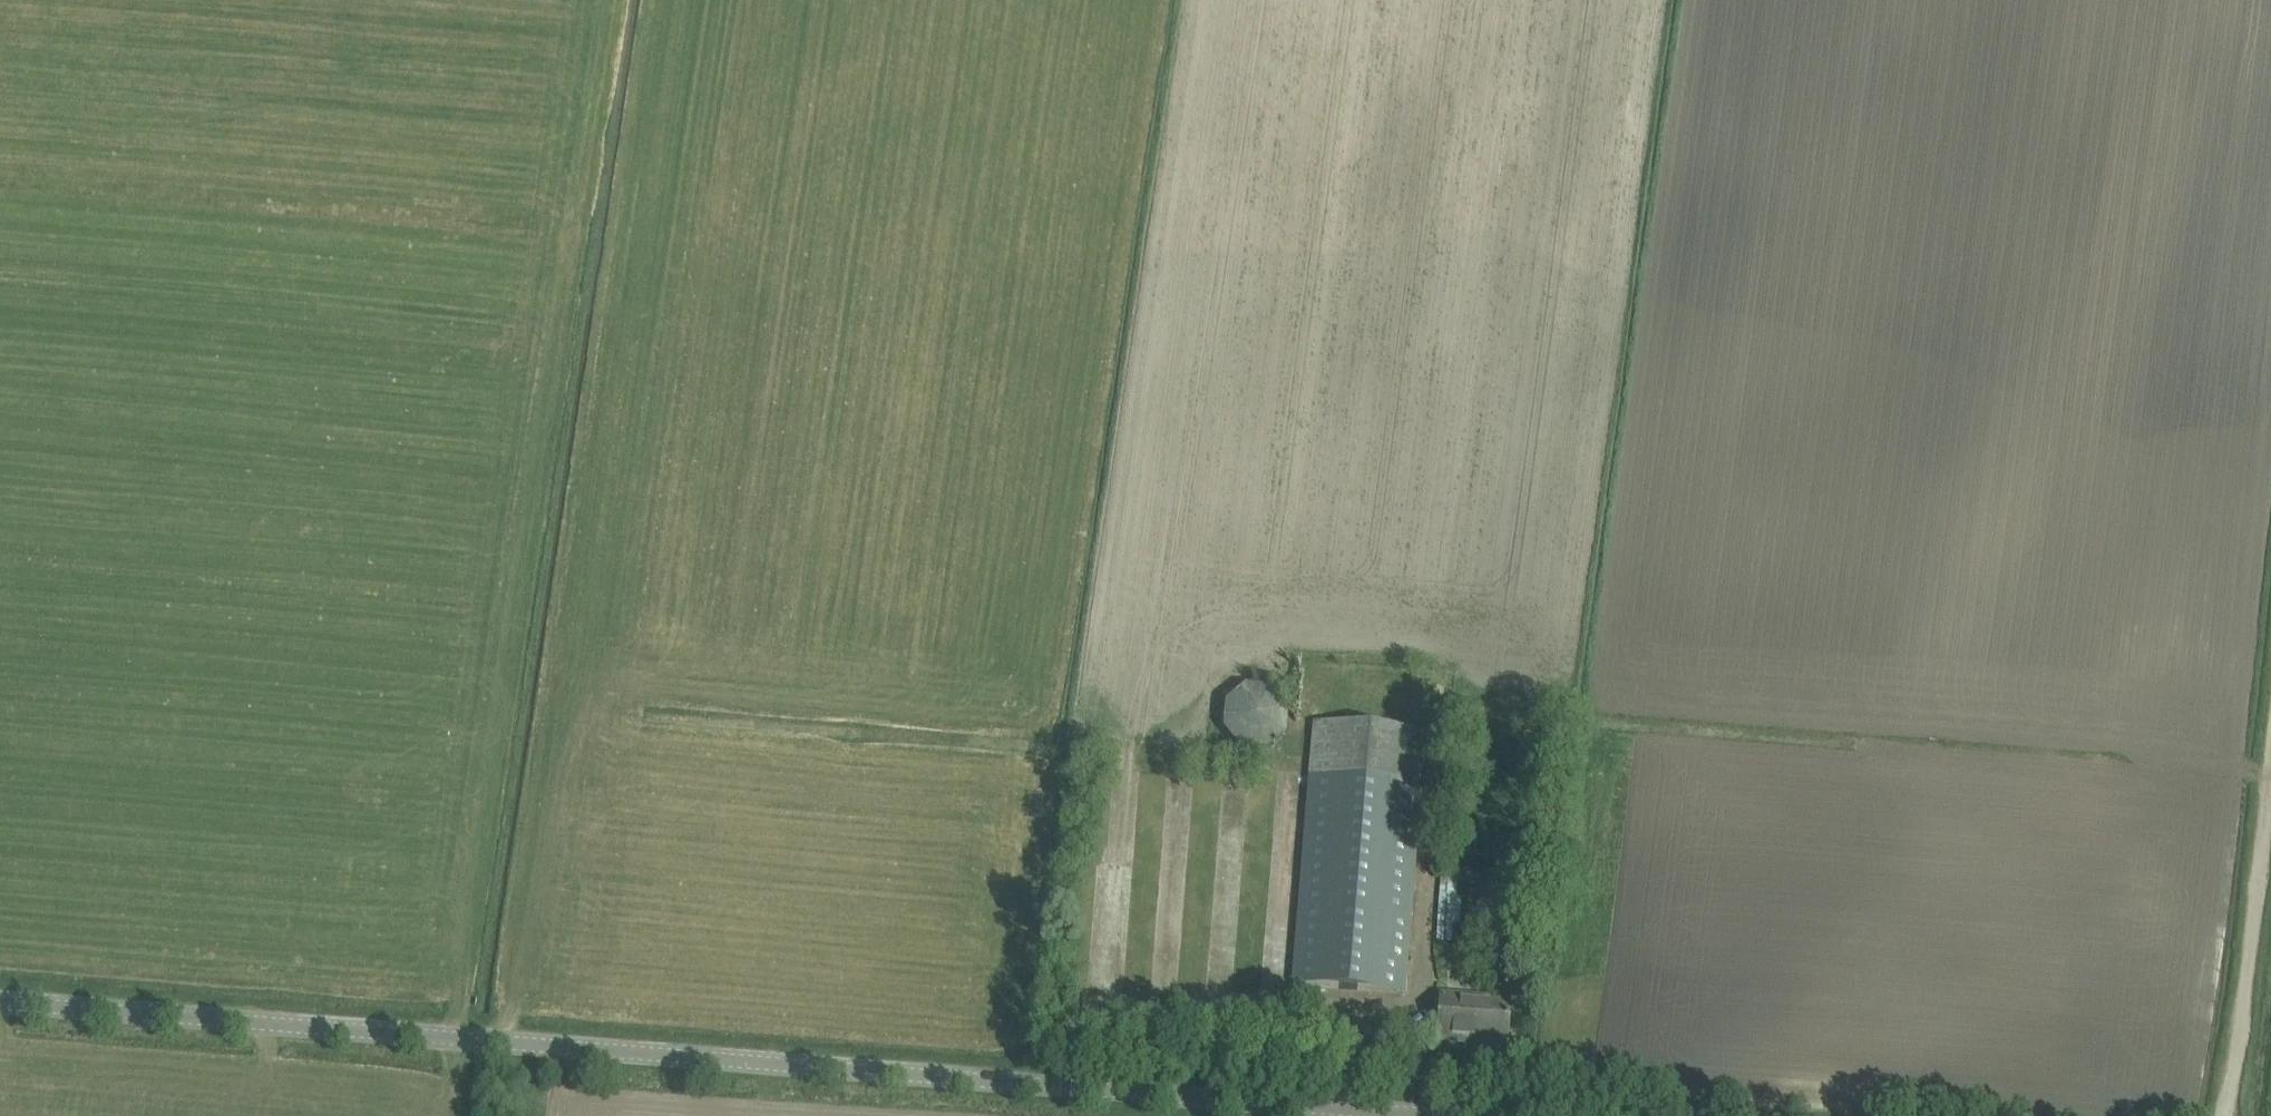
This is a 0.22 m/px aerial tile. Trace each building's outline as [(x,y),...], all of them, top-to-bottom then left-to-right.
[(1300,716),(1340,718),(1340,713),(1356,714),(1356,723),(1419,727),(1422,671),(1303,665),(1300,716)] [(1294,713),(1294,707),(1292,702),(1289,697),(1286,693),(1278,689),(1273,687),(1266,687),(1262,687),(1257,689),(1253,691),(1249,695),(1246,699),(1244,704),(1242,713),(1244,722),(1246,726),(1249,730),(1256,736),(1261,738),(1266,739),(1271,738),(1277,737),(1282,734),(1286,732),(1289,728),(1292,723),(1294,718),(1294,713)] [(1313,723),(1294,962),(1292,984),(1404,993),(1425,732),(1313,723)] [(1438,925),(1436,943),(1452,945),(1453,926),(1438,925)] [(1440,996),(1439,1018),(1437,1040),(1438,1040),(1438,1038),(1482,1040),(1482,1044),(1506,1046),(1509,1001),(1488,1000),(1487,1005),(1461,1003),(1461,998),(1440,996)]
